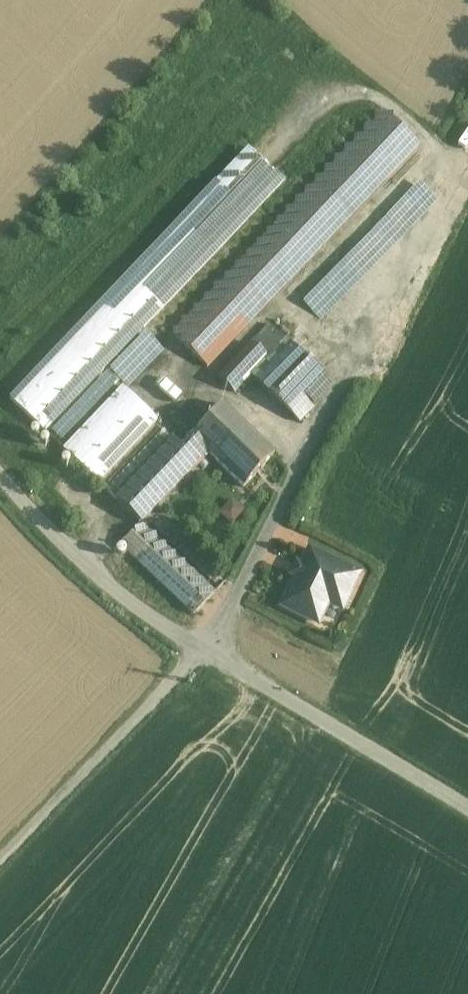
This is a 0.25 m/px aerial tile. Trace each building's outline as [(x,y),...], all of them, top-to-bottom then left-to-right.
[(252,328),(424,149),(386,113),(173,333),(204,363),(245,321),(252,328)] [(13,403),(50,436),(288,184),(249,150),(13,403)] [(331,386),(271,327),(243,356),(303,414),(331,386)] [(146,525),(212,460),(186,437),(179,444),(159,428),(163,422),(126,389),(66,452),(104,486),(151,438),(168,451),(120,499),(146,525)] [(195,419),(210,405),(204,398),(189,412),(195,419)] [(228,407),(192,440),(249,490),(280,461),(228,407)] [(231,523),(244,508),(232,497),(219,512),(231,523)] [(197,617),(228,585),(159,519),(122,551),(197,617)] [(347,617),(365,576),(304,549),(274,610),(326,633),(334,612),(347,617)]
